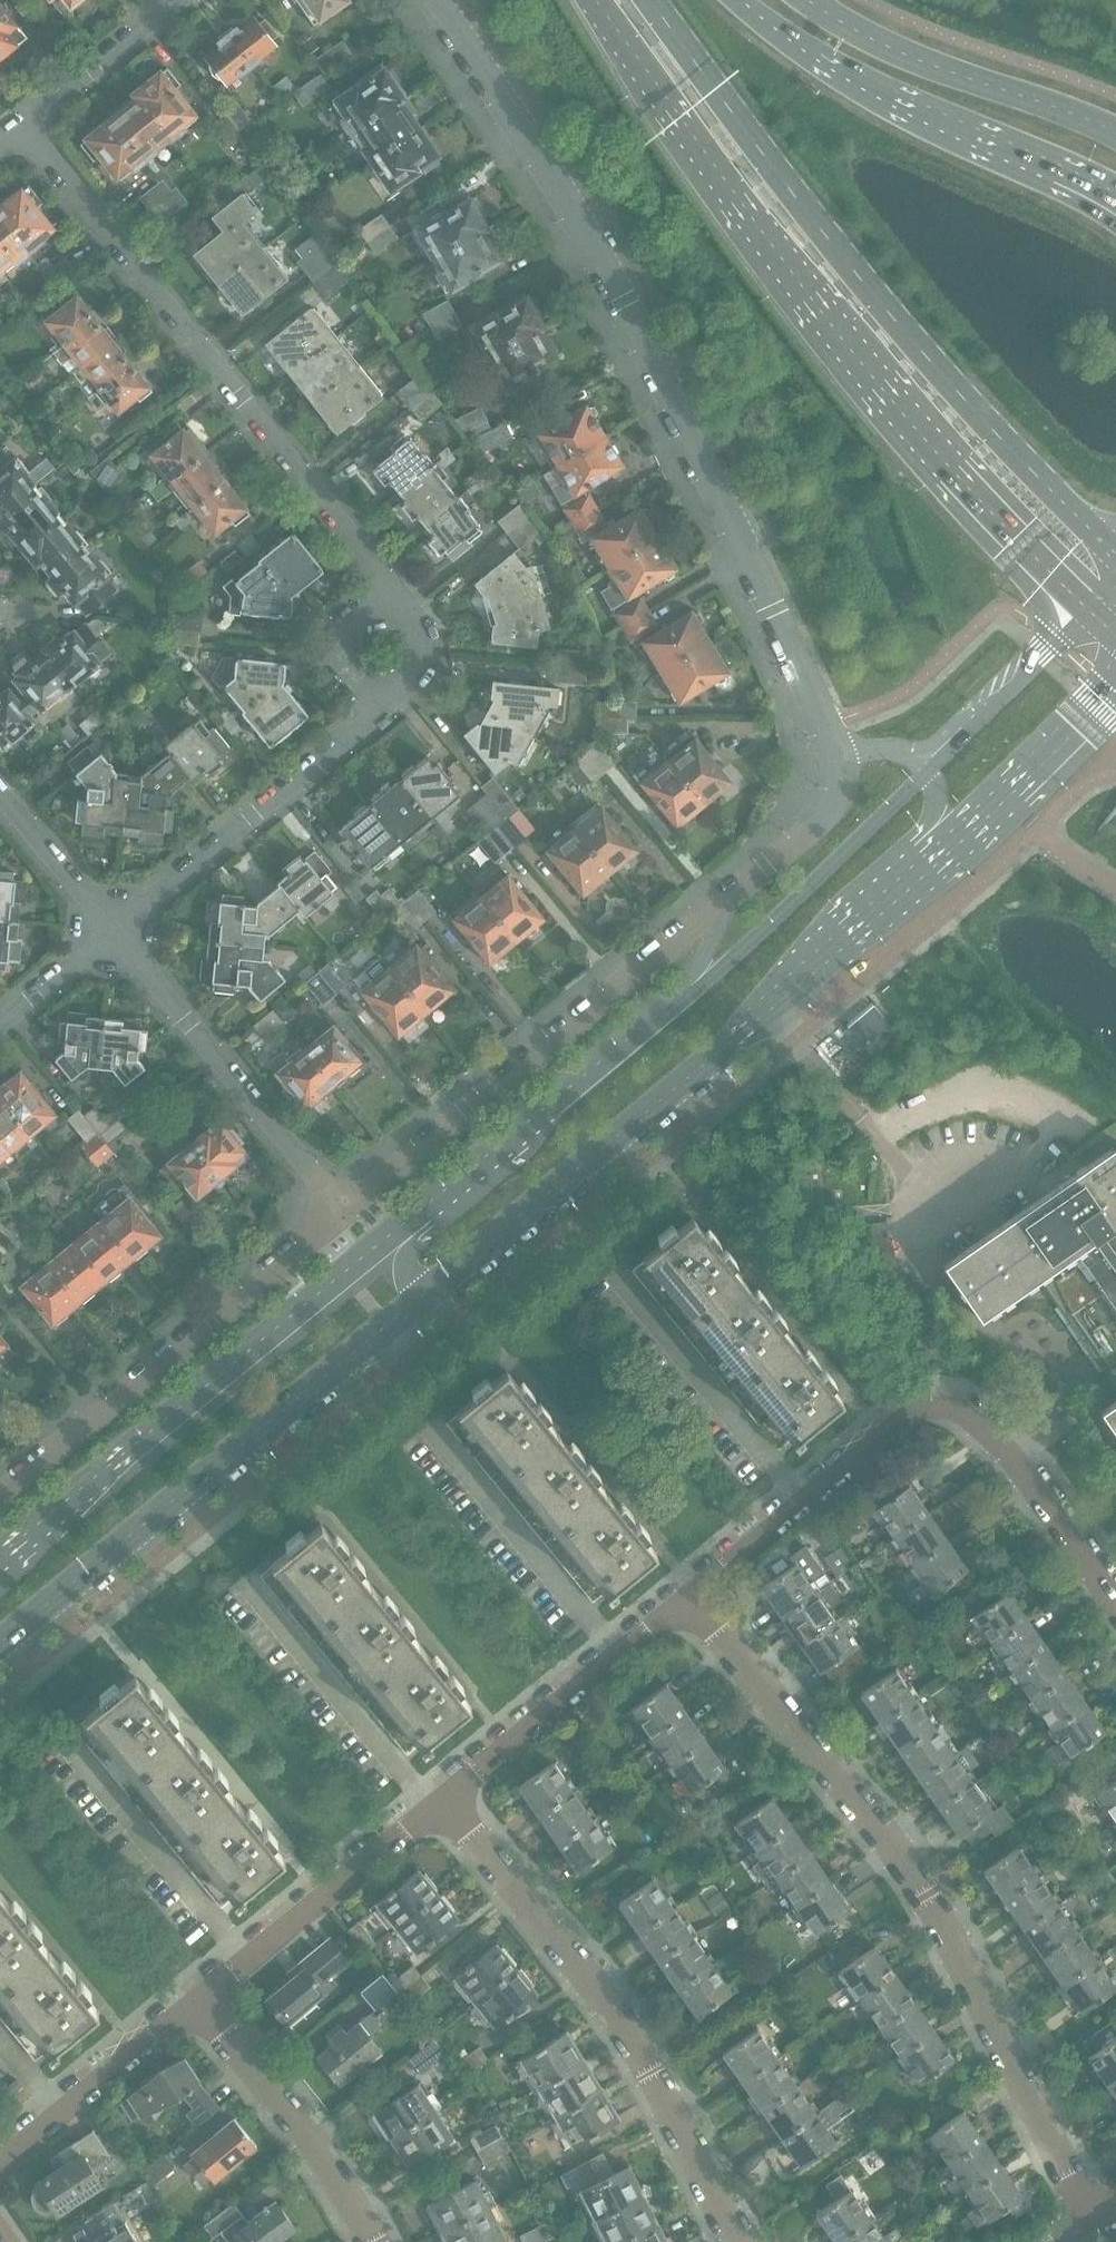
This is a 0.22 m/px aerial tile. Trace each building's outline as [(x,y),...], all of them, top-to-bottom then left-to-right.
[(66,10),(70,7),(74,4),(74,5),(75,4),(76,4),(80,3),(84,1),(85,0),(58,0),(66,10)] [(314,25),(349,1),(348,0),(297,0),(314,25)] [(19,44),(27,38),(21,30),(0,5),(0,59),(19,44)] [(237,27),(227,35),(254,67),(262,61),(259,58),(274,46),(271,41),(278,36),(265,20),(258,25),(254,21),(240,32),(237,27)] [(221,47),(207,58),(226,82),(223,84),(231,93),(247,80),(244,75),(254,67),(227,35),(223,38),(217,43),(221,47)] [(311,36),(301,44),(309,55),(319,47),(311,36)] [(328,69),(351,54),(342,41),(314,60),(324,73),(328,69)] [(353,133),(403,98),(395,87),(400,83),(390,68),(385,72),(381,66),(356,83),(358,86),(333,103),(353,133)] [(197,120),(177,95),(173,91),(180,85),(167,69),(144,88),(146,91),(139,97),(172,140),(197,120)] [(299,107),(326,90),(329,87),(321,75),(291,95),(299,107)] [(296,89),(286,76),(272,87),(282,99),(296,89)] [(172,140),(139,97),(136,94),(117,109),(119,113),(111,119),(145,162),(161,183),(167,190),(172,186),(150,157),(172,140)] [(372,160),(419,129),(411,117),(416,114),(406,99),(404,100),(403,98),(353,133),(372,160)] [(252,123),(234,101),(224,109),(242,131),(252,123)] [(243,138),(225,116),(214,125),(232,147),(243,138)] [(145,162),(111,119),(103,126),(100,123),(88,132),(91,136),(79,145),(94,163),(101,158),(120,181),(145,162)] [(437,163),(434,158),(437,156),(419,129),(372,160),(392,190),(421,170),(423,173),(437,163)] [(336,144),(344,139),(341,134),(333,140),(336,144)] [(264,247),(241,219),(255,208),(244,193),(252,187),(253,189),(261,183),(253,173),(245,179),(244,178),(225,193),(233,203),(215,218),(226,231),(200,252),(210,265),(207,267),(220,283),(264,247)] [(300,188),(291,175),(281,183),(290,195),(300,188)] [(161,183),(141,198),(150,210),(170,193),(167,190),(161,183)] [(35,208),(42,203),(29,186),(18,195),(14,191),(2,200),(5,205),(0,209),(0,215),(29,253),(42,243),(38,239),(51,229),(35,208)] [(170,193),(150,210),(160,222),(186,202),(175,189),(171,193),(170,193)] [(486,229),(479,216),(484,213),(475,198),(470,201),(467,196),(441,212),(442,214),(417,228),(434,259),(486,229)] [(0,215),(0,273),(2,275),(29,253),(0,215)] [(357,249),(389,228),(381,215),(355,233),(357,236),(351,240),(357,249)] [(371,257),(397,240),(389,228),(357,249),(364,260),(370,256),(371,257)] [(497,261),(503,258),(486,229),(434,259),(452,290),(483,272),(484,274),(500,265),(497,261)] [(335,263),(320,244),(298,261),(314,281),(335,263)] [(246,309),(288,276),(264,247),(220,283),(232,299),(236,296),(246,309)] [(349,280),(335,263),(314,281),(327,297),(349,280)] [(54,283),(47,274),(38,281),(46,291),(54,283)] [(52,353),(91,322),(88,318),(91,315),(89,313),(90,313),(73,292),(60,303),(64,307),(46,322),(61,341),(50,349),(52,353)] [(543,328),(535,314),(540,311),(531,296),(526,299),(524,295),(497,310),(498,312),(473,327),(482,343),(470,351),(478,363),(482,360),(484,363),(491,359),(490,358),(543,328)] [(429,332),(455,317),(447,303),(421,319),(429,332)] [(291,373),(336,336),(314,308),(272,341),(282,354),(279,357),(291,373)] [(436,344),(462,328),(455,317),(429,332),(436,344)] [(80,367),(116,338),(107,326),(103,329),(100,326),(98,324),(95,327),(91,322),(52,353),(43,360),(47,365),(57,357),(70,375),(80,367)] [(554,360),(559,356),(543,328),(490,358),(491,359),(508,388),(539,370),(541,373),(556,364),(554,360)] [(327,390),(359,365),(336,336),(291,373),(314,401),(327,390)] [(80,404),(127,366),(124,362),(127,360),(125,358),(126,358),(123,355),(127,351),(116,338),(80,367),(87,376),(77,384),(84,393),(76,398),(80,404)] [(341,428),(382,394),(359,365),(327,390),(314,401),(327,417),(330,414),(341,428)] [(152,391),(136,371),(134,369),(131,371),(127,366),(80,404),(81,404),(88,399),(98,411),(105,405),(104,404),(108,401),(118,413),(136,397),(140,402),(152,391)] [(432,392),(419,375),(398,392),(412,409),(432,392)] [(420,420),(441,404),(432,392),(412,409),(420,420)] [(605,435),(594,418),(597,413),(594,407),(588,408),(586,405),(566,417),(562,411),(555,416),(559,422),(540,435),(558,464),(605,435)] [(492,430),(480,408),(455,422),(464,435),(470,431),(475,439),(489,431),(492,430)] [(153,496),(204,456),(195,446),(200,442),(190,429),(185,433),(175,420),(160,431),(164,436),(147,449),(162,468),(159,471),(164,478),(148,491),(153,496)] [(492,430),(489,431),(497,446),(502,443),(512,438),(505,423),(492,430)] [(399,493),(434,464),(424,452),(422,453),(410,439),(408,440),(406,437),(406,436),(405,435),(392,445),(389,442),(370,457),(378,467),(373,472),(384,485),(388,482),(391,485),(392,484),(399,493)] [(584,489),(610,474),(614,477),(620,474),(619,468),(623,466),(605,435),(558,464),(566,478),(551,487),(562,504),(563,503),(567,509),(565,510),(573,522),(597,508),(589,494),(587,495),(584,489)] [(55,468),(46,457),(29,470),(17,456),(16,457),(6,446),(0,451),(0,515),(2,513),(5,516),(40,487),(39,485),(37,487),(34,483),(55,468)] [(441,458),(449,451),(446,447),(438,454),(441,458)] [(445,464),(454,457),(449,451),(441,458),(445,464)] [(190,511),(225,483),(230,479),(208,452),(204,456),(153,496),(158,502),(173,489),(190,511)] [(124,475),(117,467),(115,468),(107,457),(90,471),(107,492),(124,477),(123,476),(124,475)] [(63,478),(76,466),(72,461),(58,472),(63,478)] [(457,497),(445,482),(450,478),(437,462),(434,464),(399,493),(404,499),(403,500),(405,503),(401,506),(412,520),(416,516),(419,520),(420,519),(424,524),(457,497)] [(531,481),(516,491),(524,503),(539,493),(531,481)] [(254,519),(244,506),(248,502),(238,489),(233,493),(225,483),(190,511),(176,522),(181,528),(195,517),(200,523),(204,519),(219,539),(235,526),(239,531),(254,519)] [(470,494),(478,487),(474,483),(466,489),(470,494)] [(24,549),(62,517),(58,513),(56,514),(49,506),(53,503),(40,487),(5,516),(11,524),(10,525),(14,529),(9,533),(21,547),(21,546),(24,549)] [(482,532),(478,527),(480,526),(469,513),(470,512),(467,509),(468,508),(459,496),(457,497),(424,524),(432,533),(430,534),(433,538),(429,541),(440,555),(445,551),(453,561),(472,546),(469,542),(482,532)] [(507,532),(529,514),(521,504),(498,521),(507,532)] [(124,514),(119,507),(111,513),(117,520),(124,514)] [(658,538),(647,521),(651,516),(647,510),(641,511),(640,508),(607,527),(604,522),(605,521),(597,508),(573,522),(582,536),(583,536),(586,542),(591,539),(609,568),(658,538)] [(548,537),(529,514),(507,532),(520,548),(535,536),(541,543),(548,537)] [(51,573),(89,543),(76,525),(69,530),(63,523),(64,521),(62,517),(24,549),(26,553),(37,566),(41,563),(45,567),(46,567),(51,573)] [(151,530),(141,537),(149,547),(158,540),(151,530)] [(321,568),(309,552),(310,552),(301,540),(300,541),(296,535),(295,535),(294,534),(293,534),(292,533),(257,562),(259,563),(277,585),(285,588),(287,586),(289,589),(293,586),(297,592),(309,582),(310,583),(321,574),(321,573),(323,571),(322,570),(323,570),(321,568)] [(252,536),(243,543),(251,553),(259,546),(252,536)] [(636,593),(663,577),(668,580),(674,576),(673,571),(677,569),(658,538),(609,568),(619,584),(603,593),(616,614),(614,615),(622,628),(649,612),(640,598),(639,599),(636,593)] [(117,588),(107,576),(110,574),(111,575),(112,573),(101,559),(89,543),(51,573),(54,577),(49,581),(60,594),(64,591),(68,595),(69,594),(75,602),(77,601),(83,608),(87,613),(117,588)] [(243,543),(238,547),(246,557),(251,553),(243,543)] [(228,572),(242,560),(235,550),(220,562),(228,572)] [(539,596),(530,566),(525,568),(513,553),(475,584),(483,594),(483,595),(487,611),(539,596)] [(149,556),(142,561),(151,572),(158,566),(149,556)] [(190,584),(211,568),(203,558),(182,573),(190,584)] [(297,592),(293,586),(289,589),(287,586),(285,588),(277,585),(259,563),(235,583),(232,579),(222,587),(230,597),(228,614),(241,616),(242,611),(243,611),(243,612),(245,612),(245,613),(285,617),(287,617),(287,616),(290,616),(291,615),(291,614),(292,614),(294,600),(292,600),(292,598),(291,597),(297,592)] [(587,580),(580,567),(568,574),(575,588),(587,580)] [(549,626),(539,596),(487,611),(492,628),(493,628),(492,641),(537,646),(538,629),(549,626)] [(201,631),(203,617),(187,616),(188,610),(175,609),(173,628),(201,631)] [(710,642),(699,624),(703,620),(699,613),(693,615),(692,612),(659,631),(656,626),(657,625),(649,612),(622,628),(631,643),(633,642),(636,648),(644,643),(661,671),(710,642)] [(98,662),(109,654),(95,637),(113,622),(93,620),(72,638),(70,636),(66,640),(65,638),(61,642),(57,638),(44,649),(44,653),(71,688),(75,684),(85,676),(86,677),(84,678),(86,680),(102,666),(101,664),(100,665),(98,662)] [(200,644),(201,631),(173,628),(170,646),(184,648),(184,642),(200,644)] [(729,672),(710,642),(661,671),(679,703),(715,681),(720,684),(726,680),(725,675),(729,672)] [(558,649),(556,669),(585,672),(591,672),(590,656),(590,652),(558,649)] [(71,688),(44,653),(43,658),(38,663),(37,662),(32,665),(29,661),(16,672),(20,677),(16,680),(20,685),(43,712),(47,709),(45,707),(54,700),(57,704),(74,691),(71,688)] [(287,690),(282,683),(283,682),(283,681),(285,681),(286,666),(285,666),(285,665),(284,664),(282,663),(282,662),(280,662),(237,658),(235,659),(235,660),(234,660),(234,658),(222,657),(221,670),(211,678),(219,688),(224,683),(225,684),(225,685),(224,686),(226,688),(243,710),(266,692),(273,692),(275,694),(278,691),(281,695),(287,690)] [(556,669),(555,682),(585,685),(586,685),(585,672),(556,669)] [(555,711),(558,689),(493,682),(492,695),(491,695),(483,710),(530,736),(545,709),(555,711)] [(43,712),(20,685),(10,693),(8,691),(6,693),(5,692),(0,696),(0,748),(3,745),(5,746),(9,742),(19,734),(25,742),(29,740),(32,743),(41,735),(39,732),(51,722),(43,712)] [(305,718),(307,716),(306,715),(308,715),(306,713),(307,712),(298,701),(297,701),(287,690),(281,695),(278,691),(275,694),(273,692),(266,692),(243,710),(244,711),(242,712),(270,746),(271,745),(271,746),(273,744),(279,740),(280,740),(291,731),(290,730),(305,718)] [(230,748),(214,729),(210,732),(199,719),(194,723),(193,722),(181,732),(180,731),(175,735),(175,736),(171,740),(168,736),(169,735),(160,724),(161,723),(150,709),(147,711),(139,700),(132,705),(141,717),(170,752),(190,778),(191,777),(193,779),(202,771),(203,772),(206,770),(209,774),(223,763),(219,758),(230,748)] [(636,719),(636,703),(598,703),(599,720),(627,720),(636,719)] [(234,719),(242,712),(239,708),(231,715),(234,719)] [(231,715),(226,709),(217,717),(225,726),(234,719),(231,715)] [(515,764),(530,737),(530,736),(483,710),(474,725),(475,726),(464,733),(496,771),(509,761),(515,764)] [(241,727),(234,719),(225,726),(232,734),(241,727)] [(627,733),(627,720),(599,720),(599,733),(627,733)] [(119,732),(109,721),(98,731),(108,742),(119,732)] [(82,740),(68,723),(59,731),(73,748),(82,740)] [(732,782),(695,737),(694,738),(687,730),(677,738),(676,737),(660,750),(668,760),(705,805),(717,795),(716,795),(732,782)] [(123,835),(127,781),(116,780),(116,773),(101,754),(97,756),(88,745),(67,762),(76,773),(76,774),(85,785),(85,786),(86,787),(88,788),(87,799),(85,799),(85,801),(83,801),(78,801),(76,821),(81,822),(83,823),(83,824),(104,826),(104,833),(123,835)] [(614,765),(598,745),(588,754),(604,773),(614,765)] [(170,795),(190,778),(170,752),(161,760),(155,760),(151,761),(147,765),(144,769),(144,774),(140,777),(140,783),(127,781),(123,835),(142,837),(142,830),(163,831),(163,830),(166,830),(171,830),(173,809),(168,809),(168,808),(166,808),(167,807),(165,806),(166,796),(168,796),(168,794),(170,795)] [(604,773),(588,754),(580,760),(581,762),(571,770),(586,788),(604,773)] [(459,795),(452,787),(448,782),(450,780),(438,765),(437,766),(436,764),(434,765),(428,757),(414,769),(412,767),(402,776),(403,777),(402,778),(402,779),(403,780),(402,782),(431,818),(459,795)] [(705,805),(668,760),(650,774),(643,767),(635,773),(642,781),(640,782),(677,827),(693,814),(693,815),(705,805)] [(509,799),(492,779),(482,787),(487,793),(507,818),(517,809),(509,799)] [(431,818),(402,782),(400,780),(383,794),(382,792),(371,801),(373,802),(371,803),(372,804),(371,804),(373,805),(371,807),(401,843),(431,818)] [(507,818),(487,793),(467,811),(487,835),(507,818)] [(638,850),(601,806),(600,807),(593,799),(585,806),(592,813),(574,828),(611,874),(623,864),(622,863),(638,850)] [(401,843),(371,807),(370,805),(366,808),(365,806),(354,815),(356,816),(339,830),(346,838),(345,839),(346,841),(345,841),(357,856),(358,856),(356,858),(362,865),(365,862),(370,868),(401,843)] [(495,862),(524,838),(507,818),(487,835),(478,842),(495,862)] [(448,838),(438,825),(431,830),(441,843),(448,838)] [(611,874),(574,828),(555,843),(549,835),(541,842),(548,850),(546,851),(583,896),(599,883),(611,874)] [(336,888),(326,874),(330,871),(315,853),(311,856),(310,856),(303,861),(299,856),(286,867),(289,871),(286,874),(287,875),(277,882),(279,884),(305,916),(316,907),(316,908),(320,905),(320,904),(333,893),(331,892),(336,888)] [(544,919),(509,875),(507,874),(506,875),(500,868),(492,874),(498,882),(480,896),(517,942),(529,932),(528,932),(544,919)] [(15,881),(14,881),(14,879),(14,873),(0,872),(0,920),(18,922),(20,903),(13,902),(15,881)] [(352,881),(344,887),(356,902),(364,896),(352,881)] [(305,916),(279,884),(278,885),(279,886),(261,900),(260,900),(258,902),(258,904),(256,904),(256,906),(245,905),(245,903),(243,903),(244,902),(243,901),(243,896),(223,894),(222,899),(221,902),(220,901),(218,922),(211,921),(209,941),(266,947),(267,935),(272,936),(276,932),(279,933),(284,931),(288,929),(290,925),(291,920),(296,916),(304,928),(310,923),(305,916)] [(399,900),(389,889),(385,893),(397,908),(404,902),(401,898),(399,900)] [(397,908),(385,893),(381,896),(377,890),(366,899),(383,919),(397,908)] [(435,912),(420,893),(418,891),(408,899),(425,920),(435,912)] [(517,942),(480,896),(461,912),(455,904),(447,911),(453,918),(452,920),(489,964),(505,951),(517,942)] [(425,920),(408,899),(404,903),(404,902),(397,908),(414,929),(425,920)] [(10,940),(17,941),(18,922),(0,920),(0,968),(5,968),(5,963),(6,963),(6,961),(8,961),(10,940)] [(453,990),(416,946),(409,938),(405,942),(411,950),(388,968),(425,1013),(427,1011),(429,1014),(439,1005),(437,1003),(453,990)] [(286,981),(275,967),(269,959),(264,959),(266,947),(209,941),(207,960),(214,960),(212,981),(213,981),(213,984),(214,984),(213,989),(233,991),(234,986),(248,987),(260,1002),(286,981)] [(345,985),(328,965),(317,973),(334,995),(345,985)] [(425,1013),(388,968),(366,987),(360,979),(355,982),(362,990),(361,991),(373,1005),(369,1008),(377,1018),(381,1014),(398,1036),(425,1013)] [(334,995),(317,973),(306,983),(323,1004),(334,995)] [(869,1010),(865,1013),(848,1028),(855,1036),(851,1039),(860,1051),(882,1032),(885,1030),(890,1026),(873,1006),(869,1010)] [(264,1039),(283,1022),(273,1010),(253,1027),(264,1039)] [(100,1068),(104,1019),(86,1017),(85,1023),(67,1022),(67,1023),(65,1023),(60,1023),(58,1042),(64,1042),(64,1043),(65,1043),(64,1044),(66,1044),(65,1051),(64,1051),(55,1059),(72,1079),(87,1066),(100,1068)] [(137,1058),(138,1051),(139,1051),(139,1050),(140,1050),(145,1050),(147,1031),(142,1031),(142,1030),(140,1030),(140,1029),(123,1027),(123,1021),(104,1019),(100,1068),(113,1069),(125,1084),(145,1068),(137,1058)] [(333,1027),(305,1049),(333,1084),(338,1085),(343,1081),(343,1076),(361,1061),(333,1027)] [(875,1059),(885,1050),(878,1042),(868,1050),(875,1059)] [(281,1052),(269,1062),(277,1073),(278,1072),(286,1083),(285,1084),(296,1098),(298,1097),(303,1103),(309,1104),(333,1084),(305,1049),(290,1062),(281,1052)] [(20,1074),(7,1084),(4,1083),(0,1086),(0,1097),(38,1144),(39,1143),(42,1146),(55,1137),(44,1121),(53,1114),(20,1074)] [(0,1097),(0,1140),(9,1151),(26,1137),(34,1148),(38,1144),(0,1097)] [(94,1107),(83,1116),(96,1132),(99,1135),(110,1126),(102,1116),(94,1107)] [(110,1126),(99,1135),(108,1145),(114,1140),(127,1130),(110,1109),(102,1116),(110,1126)] [(80,1111),(69,1119),(86,1140),(96,1132),(83,1116),(80,1111)] [(248,1155),(239,1144),(242,1141),(232,1128),(228,1132),(219,1121),(214,1114),(201,1125),(206,1132),(193,1143),(221,1177),(248,1155)] [(86,1140),(80,1145),(97,1167),(114,1153),(108,1145),(99,1135),(96,1132),(86,1140)] [(0,1140),(0,1158),(9,1151),(0,1140)] [(223,1179),(221,1177),(193,1143),(164,1166),(193,1200),(212,1184),(214,1187),(223,1179)] [(1113,1227),(1115,1225),(1115,1152),(1113,1147),(943,1265),(981,1319),(1056,1267),(1062,1276),(1055,1281),(1063,1298),(1065,1300),(1058,1305),(1074,1328),(1104,1370),(1115,1362),(1115,1364),(1115,1232),(1113,1227)] [(794,1175),(797,1212),(813,1210),(811,1173),(803,1174),(797,1175),(794,1175)] [(145,1216),(149,1212),(125,1184),(119,1189),(114,1188),(109,1190),(106,1195),(105,1200),(93,1210),(100,1219),(133,1258),(135,1257),(136,1258),(146,1249),(145,1248),(160,1235),(145,1216)] [(737,1282),(717,1258),(722,1254),(692,1218),(677,1230),(672,1224),(657,1237),(662,1243),(643,1258),(645,1260),(632,1270),(679,1328),(737,1282)] [(133,1258),(100,1219),(100,1220),(100,1221),(75,1241),(107,1280),(108,1279),(109,1280),(120,1271),(118,1270),(133,1258)] [(67,1231),(58,1221),(52,1226),(61,1237),(67,1231)] [(908,1276),(900,1265),(893,1251),(889,1239),(886,1221),(868,1224),(871,1242),(876,1259),(884,1274),(893,1288),(905,1301),(920,1312),(929,1297),(930,1296),(918,1287),(908,1276)] [(107,1280),(75,1241),(65,1250),(56,1240),(40,1253),(49,1263),(80,1302),(82,1301),(83,1302),(93,1293),(92,1292),(107,1280)] [(80,1302),(49,1263),(35,1275),(33,1273),(32,1275),(33,1276),(25,1283),(23,1281),(22,1282),(24,1284),(22,1286),(53,1324),(56,1321),(57,1323),(67,1314),(66,1313),(78,1303),(80,1302)] [(787,1342),(767,1318),(772,1314),(742,1278),(737,1282),(679,1328),(730,1390),(787,1342)] [(836,1402),(816,1378),(821,1374),(791,1338),(787,1342),(730,1390),(778,1449),(791,1438),(795,1443),(803,1437),(801,1434),(842,1400),(841,1398),(836,1402)] [(550,1433),(532,1411),(536,1407),(506,1371),(491,1383),(486,1377),(471,1390),(476,1396),(457,1411),(459,1413),(446,1423),(493,1480),(550,1433)] [(1100,1411),(1115,1434),(1115,1400),(1100,1411)] [(601,1495),(581,1471),(586,1467),(556,1431),(551,1435),(550,1433),(493,1480),(544,1542),(606,1492),(605,1491),(601,1495)] [(928,1513),(909,1485),(908,1485),(899,1472),(862,1498),(872,1512),(875,1509),(894,1537),(928,1513)] [(650,1555),(630,1531),(635,1527),(606,1492),(544,1542),(593,1601),(605,1591),(609,1596),(617,1589),(615,1587),(656,1553),(655,1551),(650,1555)] [(948,1541),(928,1513),(894,1537),(913,1565),(948,1541)] [(364,1585),(346,1563),(350,1559),(321,1523),(305,1536),(301,1530),(285,1543),(290,1549),(271,1564),(273,1565),(260,1576),(307,1633),(364,1585)] [(968,1570),(948,1541),(913,1565),(933,1594),(968,1570)] [(796,1563),(761,1587),(781,1616),(816,1591),(809,1582),(823,1572),(805,1547),(791,1557),(796,1563)] [(816,1591),(781,1616),(800,1644),(835,1619),(830,1612),(843,1602),(829,1582),(816,1591)] [(414,1647),(395,1623),(400,1620),(370,1584),(365,1587),(364,1585),(307,1633),(357,1694),(414,1647)] [(1029,1621),(1008,1591),(973,1615),(994,1645),(1029,1621)] [(835,1619),(800,1644),(820,1672),(855,1648),(835,1619)] [(562,1631),(568,1638),(580,1628),(574,1621),(562,1631)] [(1049,1649),(1029,1621),(994,1645),(1014,1673),(1049,1649)] [(464,1708),(445,1684),(449,1680),(420,1644),(415,1648),(414,1647),(357,1694),(407,1754),(419,1744),(423,1748),(431,1742),(429,1740),(471,1706),(469,1704),(464,1708)] [(1068,1678),(1049,1649),(1014,1673),(1033,1702),(1068,1678)] [(915,1699),(895,1670),(860,1694),(880,1722),(915,1699)] [(180,1740),(160,1716),(164,1712),(135,1676),(120,1689),(115,1683),(99,1695),(104,1701),(85,1717),(87,1718),(74,1729),(122,1787),(180,1740)] [(1088,1706),(1068,1678),(1033,1702),(1053,1730),(1088,1706)] [(686,1712),(666,1684),(632,1708),(651,1736),(686,1712)] [(935,1727),(915,1699),(880,1722),(900,1751),(935,1727)] [(1106,1732),(1088,1706),(1053,1730),(1071,1756),(1106,1732)] [(705,1739),(686,1712),(651,1736),(670,1764),(705,1739)] [(954,1755),(935,1727),(900,1751),(919,1779),(954,1755)] [(229,1800),(209,1776),(214,1772),(184,1736),(180,1740),(122,1787),(173,1849),(235,1798),(234,1796),(229,1800)] [(726,1769),(705,1739),(670,1764),(691,1793),(726,1769)] [(974,1783),(954,1755),(919,1779),(939,1807),(974,1783)] [(573,1791),(553,1762),(519,1787),(538,1815),(573,1791)] [(1097,1793),(1115,1820),(1115,1779),(1097,1793)] [(993,1811),(974,1783),(939,1807),(958,1835),(993,1811)] [(592,1819),(573,1791),(538,1815),(558,1843),(592,1819)] [(792,1825),(772,1797),(737,1821),(757,1849),(792,1825)] [(278,1860),(259,1836),(263,1832),(235,1798),(173,1849),(221,1907),(233,1896),(237,1901),(245,1895),(243,1892),(285,1858),(283,1856),(278,1860)] [(613,1847),(592,1819),(558,1843),(578,1872),(613,1847)] [(674,1822),(661,1831),(666,1838),(679,1829),(674,1822)] [(811,1853),(792,1825),(757,1849),(776,1877),(811,1853)] [(1038,1875),(1018,1847),(984,1871),(1003,1899),(1038,1875)] [(830,1881),(811,1853),(776,1877),(796,1905),(830,1881)] [(396,1927),(438,1893),(418,1869),(404,1881),(399,1875),(399,1874),(398,1873),(385,1887),(389,1891),(387,1893),(388,1894),(377,1903),(396,1927)] [(727,1872),(716,1879),(723,1889),(734,1881),(727,1872)] [(1058,1904),(1038,1875),(1003,1899),(1023,1927),(1058,1904)] [(673,1908),(653,1879),(619,1903),(639,1932),(673,1908)] [(850,1910),(830,1881),(796,1905),(816,1934),(850,1910)] [(23,1929),(28,1925),(0,1891),(0,1992),(49,1950),(48,1949),(43,1953),(23,1929)] [(444,1929),(458,1917),(438,1893),(396,1927),(416,1951),(428,1942),(429,1943),(430,1942),(433,1946),(449,1937),(444,1929)] [(719,1893),(705,1902),(715,1917),(729,1907),(719,1893)] [(1077,1932),(1058,1904),(1023,1927),(1042,1955),(1077,1932)] [(692,1935),(673,1908),(639,1932),(658,1960),(673,1948),(692,1935)] [(376,1944),(358,1921),(347,1931),(365,1953),(376,1944)] [(1097,1960),(1077,1932),(1042,1955),(1062,1984),(1097,1960)] [(712,1963),(692,1935),(673,1948),(658,1960),(677,1988),(712,1963)] [(319,1984),(348,1960),(330,1938),(288,1973),(292,1978),(266,2000),(286,2024),(325,1992),(319,1984)] [(474,2001),(516,1967),(496,1943),(482,1955),(476,1948),(463,1962),(467,1966),(465,1967),(466,1968),(455,1977),(474,2001)] [(895,1974),(876,1946),(841,1970),(861,1998),(895,1974)] [(73,1989),(77,1985),(49,1950),(0,1992),(0,2017),(35,2060),(48,2049),(51,2054),(59,2048),(57,2045),(99,2011),(97,2009),(93,2013),(73,1989)] [(834,1962),(827,1952),(815,1961),(822,1971),(834,1962)] [(1097,1960),(1062,1984),(1082,2012),(1115,1988),(1115,1987),(1097,1960)] [(732,1992),(712,1963),(677,1988),(697,2016),(732,1992)] [(400,1994),(422,1976),(413,1965),(391,1983),(397,1992),(400,1994)] [(522,2003),(536,1991),(516,1967),(474,2001),(495,2025),(506,2016),(507,2018),(508,2016),(512,2021),(527,2011),(522,2003)] [(375,2010),(397,1992),(391,1983),(382,1973),(360,1992),(375,2010)] [(915,2002),(895,1974),(861,1998),(880,2027),(915,2002)] [(408,2005),(430,1986),(422,1976),(400,1994),(408,2005)] [(934,2030),(915,2002),(880,2027),(900,2055),(934,2030)] [(381,2051),(383,2049),(370,2034),(376,2028),(366,2016),(359,2022),(346,2032),(343,2028),(328,2039),(332,2044),(317,2056),(319,2058),(321,2056),(340,2079),(338,2081),(340,2083),(370,2059),(374,2064),(384,2055),(381,2051)] [(777,2057),(757,2029),(723,2053),(742,2081),(777,2057)] [(584,2059),(573,2041),(566,2030),(516,2061),(518,2065),(523,2062),(538,2087),(584,2059)] [(954,2059),(934,2030),(900,2055),(920,2083),(954,2059)] [(1088,2057),(1108,2085),(1115,2079),(1115,2038),(1088,2057)] [(417,2073),(443,2053),(433,2040),(407,2059),(417,2073)] [(463,2075),(488,2058),(479,2047),(468,2055),(464,2049),(455,2055),(459,2061),(456,2063),(463,2075)] [(219,2108),(197,2081),(199,2080),(184,2057),(161,2069),(128,2096),(129,2097),(122,2102),(134,2120),(141,2115),(142,2116),(159,2107),(162,2110),(169,2100),(179,2096),(181,2094),(193,2108),(187,2114),(197,2126),(219,2108)] [(797,2085),(777,2057),(742,2081),(762,2109),(797,2085)] [(601,2088),(590,2070),(584,2059),(538,2087),(532,2090),(535,2094),(540,2091),(555,2115),(601,2088)] [(850,2073),(836,2082),(844,2093),(858,2084),(850,2073)] [(436,2109),(427,2096),(416,2078),(383,2100),(386,2104),(374,2112),(375,2115),(378,2113),(392,2136),(390,2137),(391,2138),(436,2109)] [(10,2096),(22,2087),(16,2079),(4,2089),(10,2096)] [(1108,2085),(1115,2097),(1115,2079),(1108,2085)] [(816,2113),(797,2085),(762,2109),(781,2137),(816,2113)] [(619,2117),(607,2098),(601,2088),(555,2115),(550,2118),(553,2123),(558,2120),(573,2145),(590,2135),(619,2117)] [(456,2141),(452,2135),(453,2135),(436,2109),(391,2138),(392,2139),(394,2138),(408,2161),(406,2162),(408,2164),(420,2156),(423,2161),(443,2148),(443,2149),(456,2141)] [(983,2139),(964,2111),(929,2135),(948,2163),(983,2139)] [(836,2142),(816,2113),(781,2137),(801,2166),(836,2142)] [(214,2181),(257,2146),(234,2118),(216,2133),(210,2127),(196,2138),(198,2140),(202,2145),(191,2154),(194,2157),(183,2166),(192,2177),(202,2168),(214,2181)] [(500,2140),(493,2126),(471,2139),(478,2152),(500,2140)] [(101,2184),(91,2169),(111,2156),(94,2130),(58,2153),(66,2165),(37,2183),(38,2185),(36,2187),(33,2192),(31,2197),(32,2202),(34,2207),(36,2209),(40,2212),(45,2214),(50,2214),(55,2212),(57,2213),(101,2184)] [(1003,2167),(983,2140),(983,2139),(948,2163),(968,2191),(1003,2167)] [(484,2163),(506,2151),(500,2140),(478,2152),(484,2163)] [(153,2185),(176,2167),(165,2154),(144,2173),(149,2180),(153,2185)] [(643,2193),(629,2166),(609,2176),(604,2168),(595,2172),(589,2160),(560,2174),(566,2186),(576,2181),(594,2217),(643,2193)] [(1023,2196),(1003,2167),(968,2191),(988,2220),(1008,2207),(1020,2198),(1023,2196)] [(490,2207),(476,2179),(463,2186),(461,2181),(455,2184),(439,2192),(442,2197),(429,2203),(430,2206),(432,2204),(444,2228),(442,2230),(442,2231),(490,2207)] [(870,2217),(851,2190),(816,2214),(835,2241),(870,2217)] [(648,2204),(643,2193),(594,2217),(607,2241),(614,2241),(657,2221),(648,2204)] [(1020,2198),(1008,2207),(1012,2214),(1024,2206),(1020,2198)] [(295,2228),(275,2201),(268,2207),(267,2206),(263,2208),(264,2210),(248,2222),(234,2203),(203,2225),(216,2241),(276,2241),(295,2228)] [(113,2203),(85,2221),(97,2240),(93,2241),(138,2241),(113,2203)] [(490,2207),(442,2231),(443,2232),(445,2231),(451,2241),(491,2241),(504,2235),(490,2207)] [(870,2217),(835,2241),(887,2241),(870,2217)] [(666,2239),(657,2221),(614,2241),(667,2241),(666,2239)] [(548,2222),(521,2236),(524,2241),(542,2241),(556,2236),(548,2222)]
